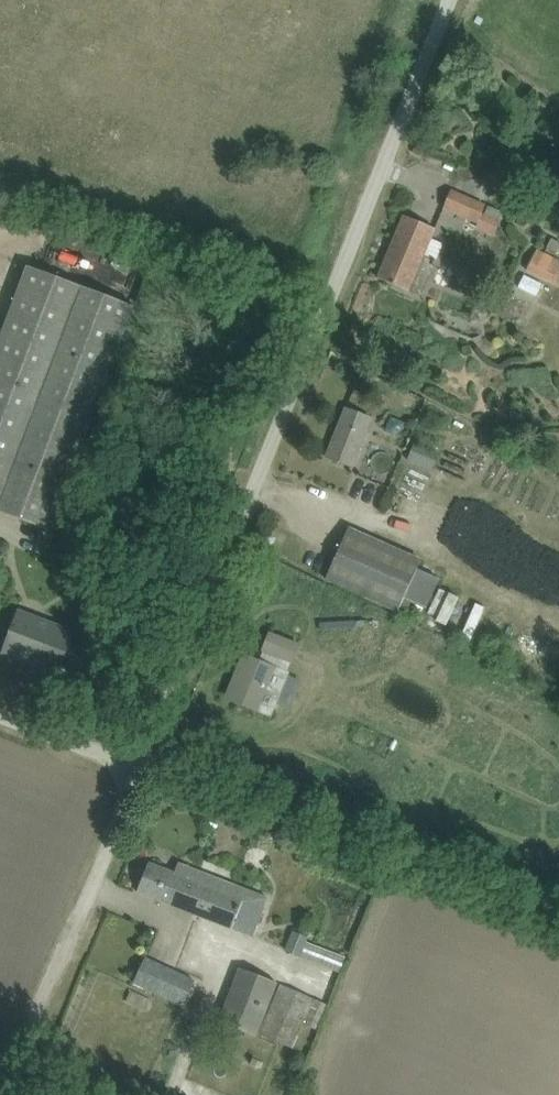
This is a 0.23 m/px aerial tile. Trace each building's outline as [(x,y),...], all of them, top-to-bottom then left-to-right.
[(444,207),(467,218),(475,198),(452,188),(444,207)] [(489,205),(485,213),(498,219),(501,210),(489,205)] [(405,215),(379,277),(423,296),(438,260),(424,255),(436,228),(405,215)] [(552,237),(548,247),(558,252),(558,241),(552,237)] [(528,270),(558,285),(558,257),(539,248),(528,270)] [(32,269),(0,355),(0,509),(58,533),(140,308),(34,271),(32,269)] [(327,457),(352,466),(371,417),(347,408),(327,457)] [(417,440),(409,459),(433,469),(441,451),(417,440)] [(412,601),(428,608),(441,579),(418,569),(422,561),(349,528),(327,578),(406,614),(412,601)] [(19,612),(5,651),(59,672),(61,666),(67,669),(72,656),(65,653),(73,632),(19,612)] [(293,661),(300,644),(271,633),(264,650),(293,661)] [(230,697),(258,709),(270,714),(287,673),(246,656),(230,697)] [(138,891),(253,936),(268,898),(187,866),(183,875),(149,862),(138,891)] [(287,948),(342,970),(347,956),(311,942),(313,937),(295,929),(287,948)] [(197,978),(148,956),(136,981),(185,1004),(197,978)] [(278,981),(240,967),(220,1020),(258,1034),(278,981)] [(330,1003),(283,983),(262,1031),(295,1045),(305,1022),(319,1028),(330,1003)] [(153,1000),(132,990),(126,1002),(147,1012),(153,1000)]
